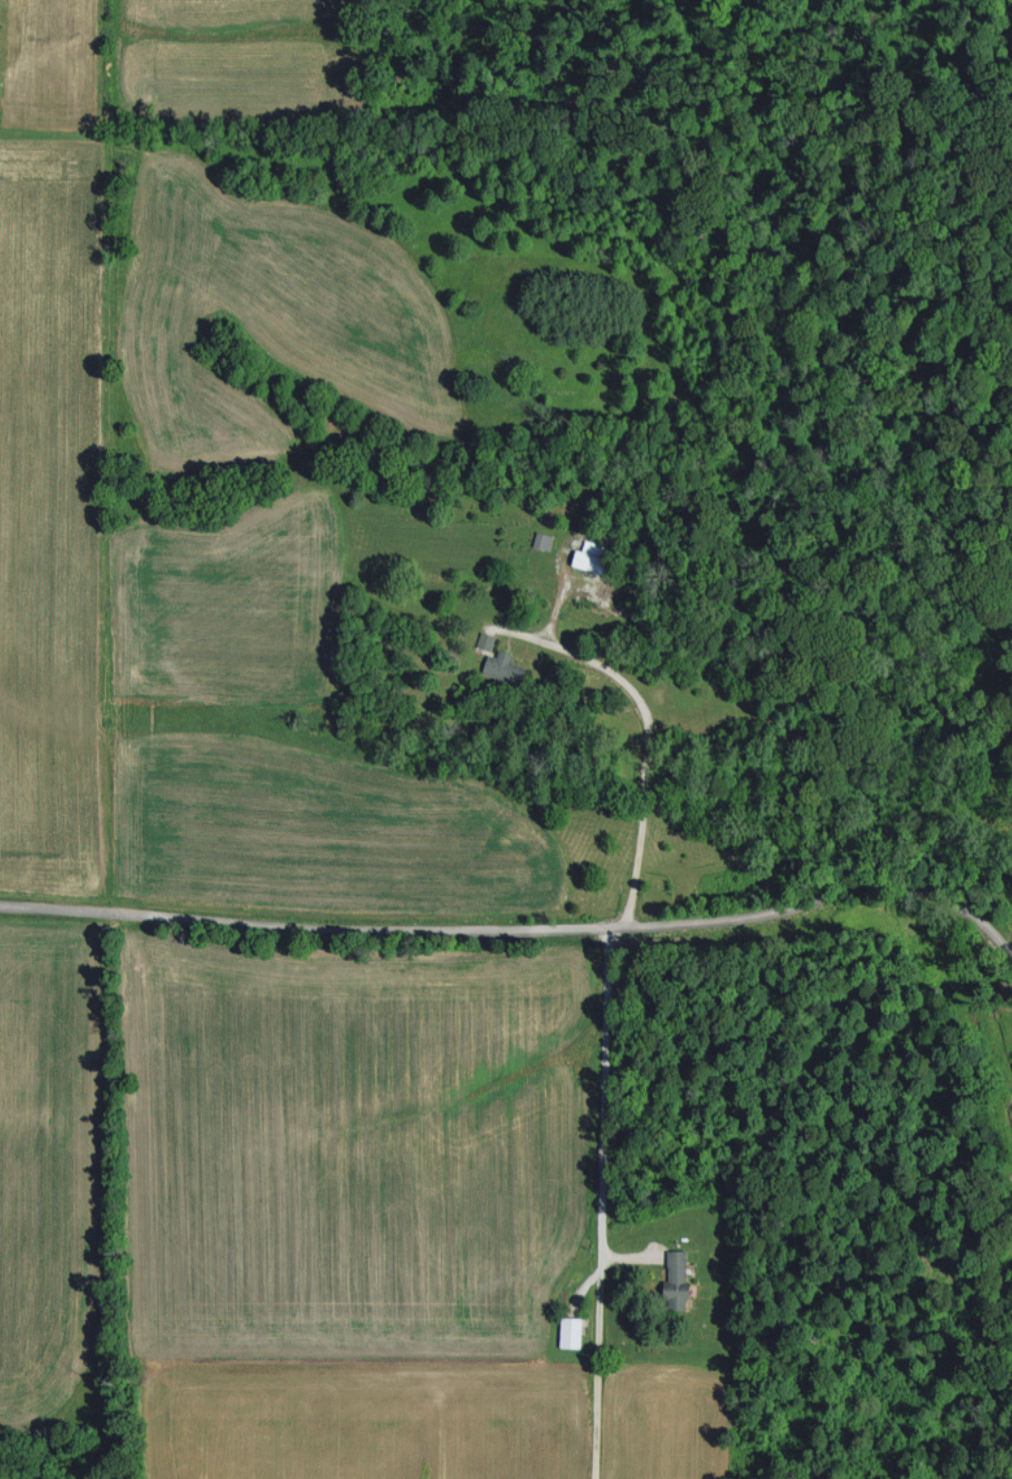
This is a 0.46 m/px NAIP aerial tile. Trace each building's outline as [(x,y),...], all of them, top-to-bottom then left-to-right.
[(551,550),(555,535),(539,531),(535,546),(551,550)] [(584,551),(578,549),(574,565),(602,573),(609,546),(587,539),(584,551)] [(498,636),(483,631),(478,645),(493,650),(498,636)] [(490,654),(484,672),(522,684),(528,666),(512,661),(515,654),(500,649),(498,656),(490,654)] [(690,1309),(690,1280),(688,1280),(688,1249),(669,1249),(669,1278),(667,1278),(667,1309),(690,1309)] [(582,1347),(583,1316),(563,1316),(562,1346),(582,1347)]
